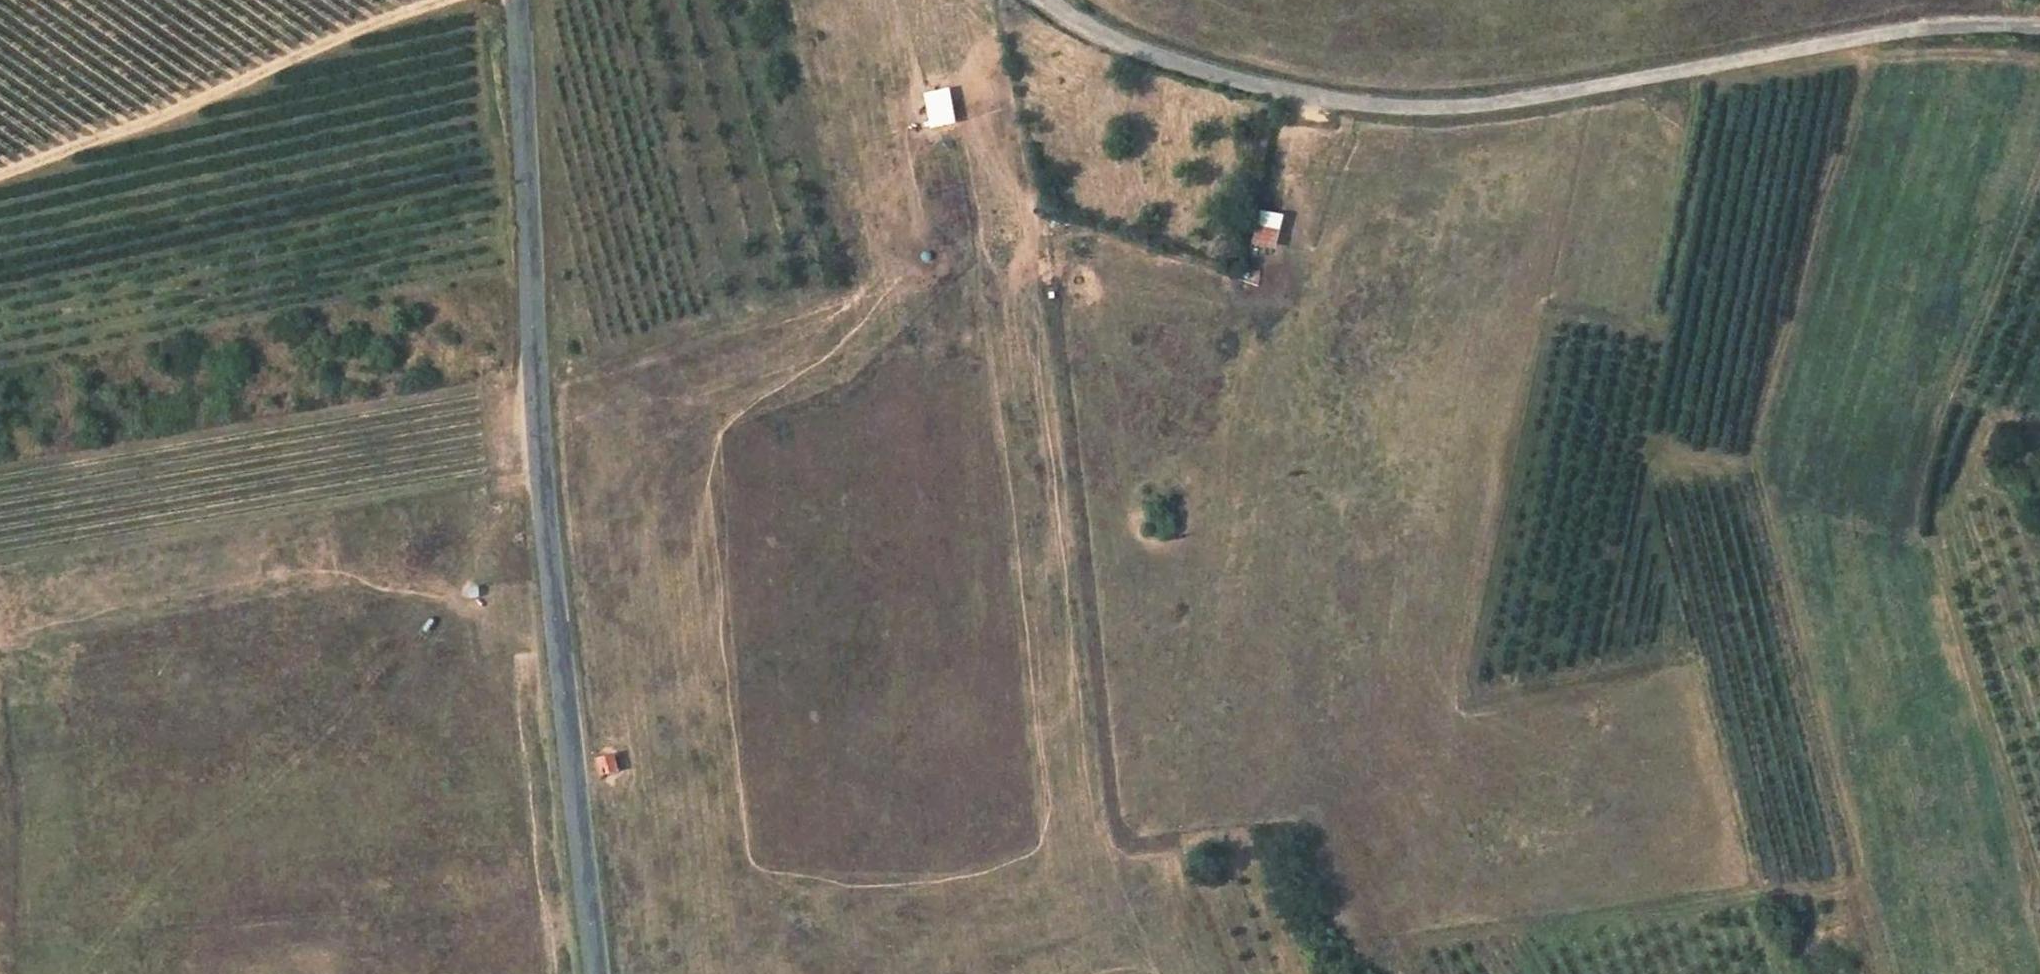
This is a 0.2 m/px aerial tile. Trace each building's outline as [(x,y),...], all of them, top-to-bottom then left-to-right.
[(1054,5),(1077,11),(1081,0),(1055,0),(1054,5)] [(1276,248),(1283,214),(1258,209),(1251,243),(1276,248)] [(619,771),(615,754),(595,760),(599,776),(619,771)]
